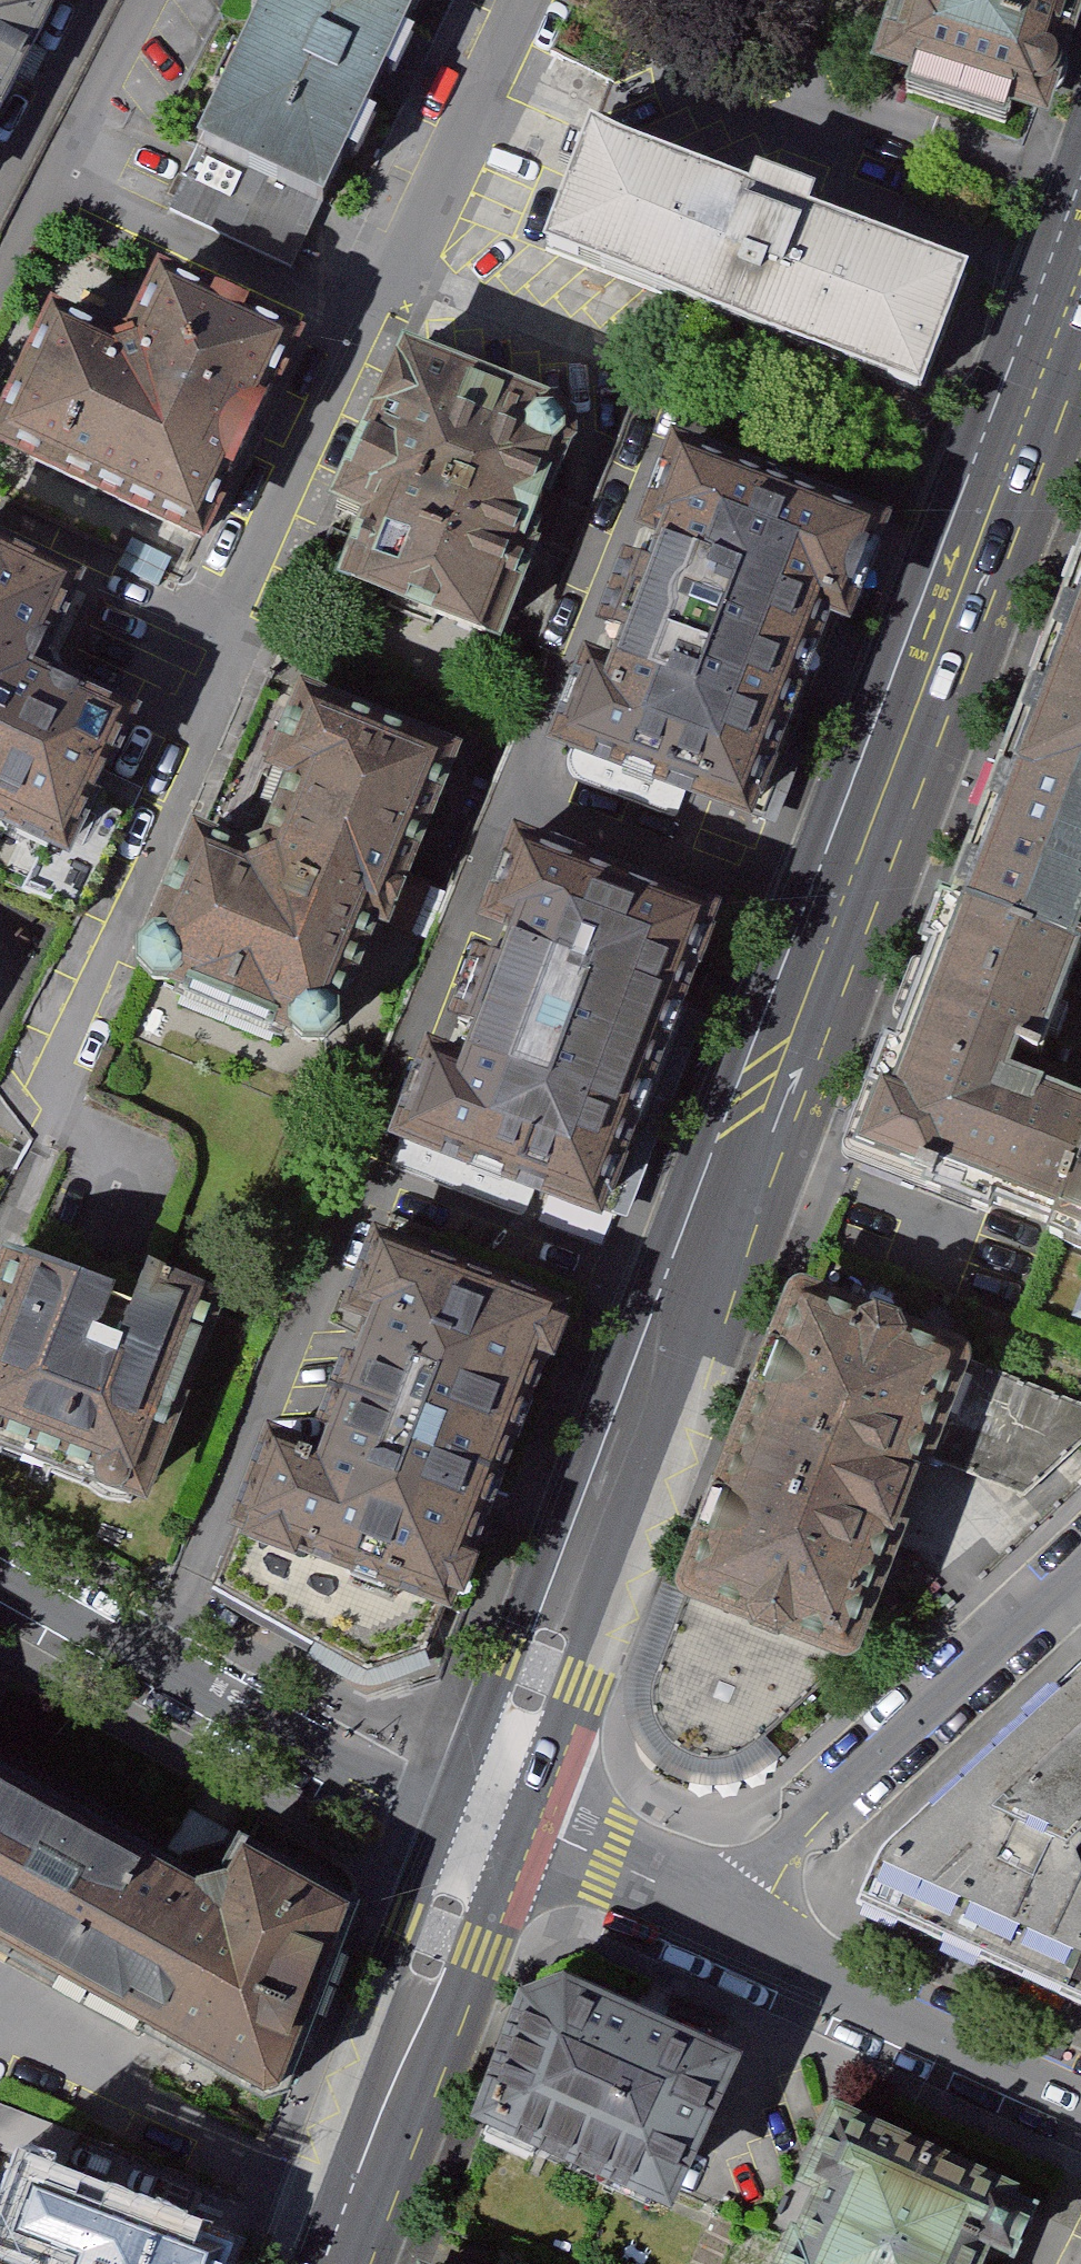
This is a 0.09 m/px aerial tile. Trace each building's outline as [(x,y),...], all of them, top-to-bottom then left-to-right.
[(62,0),(0,0),(0,122),(62,0)] [(201,147),(328,206),(425,0),(271,0),(201,147)] [(889,55),(926,69),(922,82),(1002,108),(1006,97),(1044,109),(1080,0),(908,0),(889,55)] [(928,401),(973,277),(810,218),(817,199),(759,178),(752,197),(586,136),(544,251),(691,305),(688,313),(928,401)] [(297,271),(328,206),(201,147),(171,212),(297,271)] [(157,259),(130,318),(107,324),(44,296),(0,390),(0,444),(201,542),(304,327),(157,259)] [(562,394),(402,331),(330,496),(384,515),(357,581),(502,640),(528,580),(519,576),(571,447),(585,437),(582,408),(562,394)] [(666,538),(641,602),(821,667),(841,614),(859,622),(900,515),(680,431),(643,529),(666,538)] [(0,553),(0,826),(46,847),(62,855),(89,798),(123,724),(27,679),(70,586),(0,553)] [(1008,766),(1080,793),(1080,602),(1074,600),(1008,766)] [(761,824),(821,667),(641,602),(617,666),(588,655),(554,745),(761,824)] [(476,749),(311,681),(277,769),(297,777),(274,840),(257,847),(208,827),(162,933),(143,947),(144,973),(160,988),(177,989),(194,998),(196,986),(285,1020),(281,1032),(299,1040),(312,1051),(340,1049),(354,1035),(355,1022),(391,928),(403,935),(476,749)] [(1080,957),(1080,793),(1008,766),(951,912),(1080,957)] [(132,818),(89,798),(62,855),(46,847),(24,893),(83,921),(132,818)] [(489,1002),(670,1068),(729,909),(517,830),(481,926),(513,938),(489,1002)] [(1080,993),(1080,957),(951,912),(849,1169),(999,1226),(1002,1215),(1049,1235),(1080,1153),(1080,1103),(1026,1081),(1034,1060),(1055,1069),(1080,993)] [(611,1227),(670,1068),(489,1002),(463,1072),(425,1057),(392,1146),(611,1227)] [(1049,1235),(1044,1247),(1080,1262),(1080,1153),(1049,1235)] [(11,1255),(0,1284),(0,1462),(157,1521),(238,1304),(156,1274),(127,1353),(104,1345),(123,1296),(11,1255)] [(367,1322),(354,1356),(515,1416),(549,1322),(376,1258),(354,1317),(367,1322)] [(814,1313),(660,1694),(662,1730),(685,1762),(711,1770),(742,1766),(766,1748),(868,1663),(946,1468),(1034,1501),(1080,1455),(1080,1409),(921,1348),(914,1325),(889,1318),(868,1330),(814,1313)] [(354,1356),(309,1478),(469,1538),(515,1416),(354,1356)] [(429,1645),(469,1538),(309,1478),(266,1462),(221,1580),(367,1661),(429,1645)] [(930,1801),(1067,1856),(1080,1844),(1080,1670),(930,1801)] [(67,1821),(0,1783),(0,1939),(67,1821)] [(930,1801),(868,1855),(844,1902),(1080,2013),(1080,1863),(1067,1856),(930,1801)] [(67,1821),(0,1939),(0,1964),(269,2114),(287,2108),(357,1919),(248,1856),(233,1884),(200,1895),(67,1821)] [(569,1999),(529,2015),(484,2133),(664,2214),(728,2071),(569,1999)] [(842,2123),(811,2196),(827,2202),(797,2263),(995,2263),(1022,2202),(842,2123)] [(233,2256),(37,2177),(12,2240),(71,2263),(230,2263),(233,2256)]
